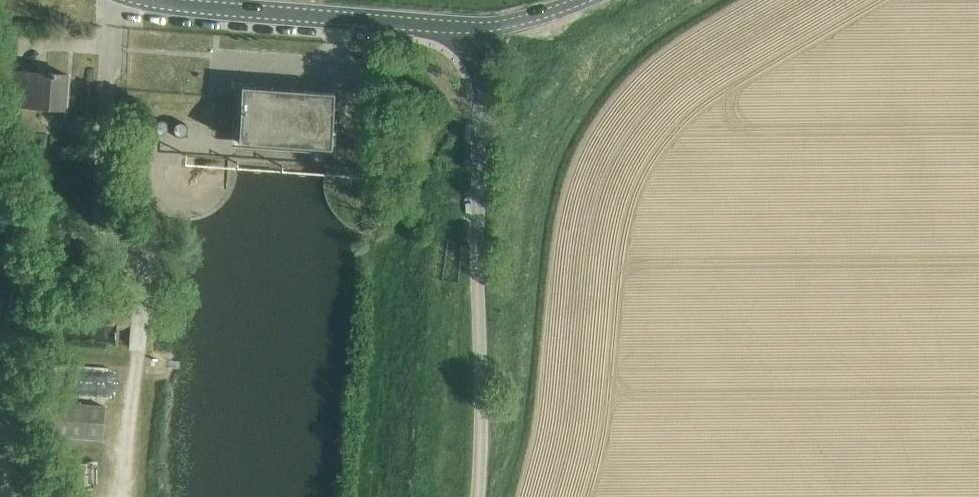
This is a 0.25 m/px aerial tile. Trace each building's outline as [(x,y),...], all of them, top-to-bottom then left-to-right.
[(8,103),(65,107),(65,108),(68,73),(11,69),(8,103)] [(237,140),(249,141),(329,146),(333,92),(241,86),(237,140)] [(52,434),(101,437),(103,404),(54,402),(52,434)]
